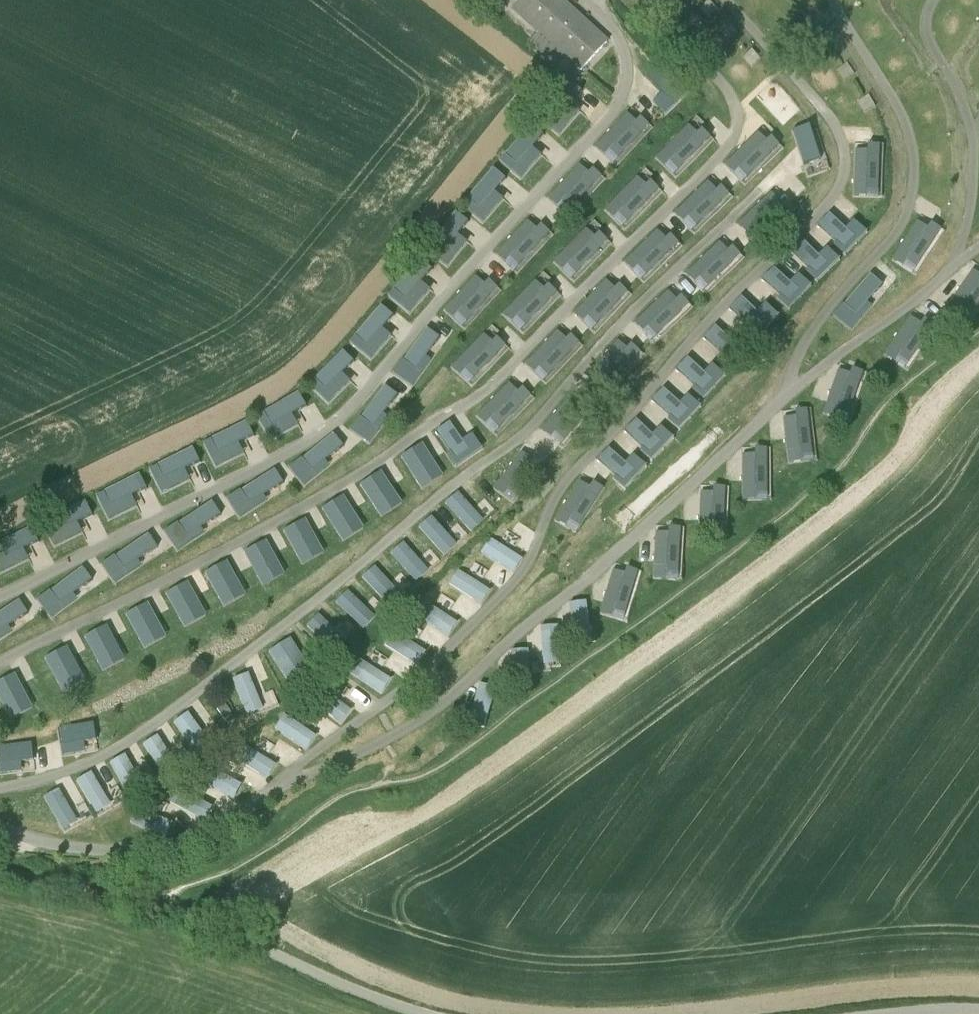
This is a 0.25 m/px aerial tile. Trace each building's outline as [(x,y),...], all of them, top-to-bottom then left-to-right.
[(493,19),(504,5),(498,0),(490,0),(486,4),(489,7),(485,12),(493,19)] [(551,61),(559,51),(581,71),(607,43),(560,0),(520,0),(512,8),(538,32),(530,42),(551,61)] [(681,91),(673,83),(671,85),(656,69),(645,79),(661,96),(662,95),(670,102),(681,91)] [(542,111),(555,122),(570,104),(581,91),(569,80),(542,111)] [(598,144),(616,161),(637,140),(619,122),(598,144)] [(506,154),(518,164),(542,133),(531,123),(506,154)] [(693,137),(697,134),(688,125),(664,149),(673,158),(669,162),(677,170),(701,145),(693,137)] [(804,165),(821,160),(809,125),(793,131),(804,165)] [(737,169),(745,178),(770,154),(762,146),(766,142),(757,133),(733,157),(741,165),(737,169)] [(854,184),(865,184),(865,190),(877,191),(879,156),(867,156),(867,150),(855,150),(854,184)] [(468,199),(480,208),(505,177),(493,168),(468,199)] [(545,197),(562,214),(582,192),(565,176),(545,197)] [(612,201),(621,210),(617,214),(625,222),(649,197),(641,189),(645,186),(636,177),(612,201)] [(687,218),(695,227),(720,203),(712,195),(716,191),(708,182),(683,205),(691,214),(687,218)] [(766,193),(745,214),(763,233),(785,213),(766,193)] [(431,244),(443,253),(468,223),(456,213),(431,244)] [(835,241),(843,249),(854,238),(846,230),(829,214),(818,225),(835,241)] [(501,243),(520,261),(541,240),(522,221),(501,243)] [(899,249),(908,255),(905,260),(915,267),(934,239),(925,232),(928,228),(918,221),(899,249)] [(565,266),(574,274),(598,249),(590,241),(593,238),(584,229),(561,253),(569,262),(565,266)] [(635,266),(644,275),(669,251),(661,243),(665,239),(657,230),(632,253),(640,261),(635,266)] [(808,268),(816,276),(827,265),(819,257),(802,241),(791,252),(808,268)] [(698,278),(706,287),(732,263),(724,255),(728,251),(719,242),(694,266),(702,274),(698,278)] [(393,289),(405,299),(420,282),(431,270),(420,260),(393,289)] [(779,295),(787,303),(798,291),(790,284),(773,267),(762,279),(779,295)] [(963,304),(959,309),(970,316),(978,302),(978,274),(972,270),(953,298),(963,304)] [(843,305),(856,315),(867,303),(882,285),(870,274),(843,305)] [(587,317),(596,326),(619,300),(611,293),(615,289),(606,280),(583,305),(591,313),(587,317)] [(510,305),(519,314),(515,318),(524,326),(548,301),(540,293),(543,290),(534,281),(510,305)] [(450,305),(469,322),(489,300),(470,283),(450,305)] [(647,327),(655,336),(680,312),(673,304),(677,300),(668,291),(643,315),(651,323),(647,327)] [(747,324),(755,332),(766,320),(758,313),(741,297),(730,308),(747,324)] [(355,336),(367,346),(382,329),(393,317),(382,306),(355,336)] [(917,328),(921,323),(910,316),(891,344),(901,351),(897,356),(908,363),(927,334),(917,328)] [(721,353),(729,361),(740,349),(732,342),(715,325),(704,337),(721,353)] [(403,361),(415,370),(416,369),(425,356),(439,337),(427,329),(404,360),(403,361)] [(538,368),(547,377),(570,351),(562,344),(565,340),(556,331),(533,356),(542,364),(538,368)] [(464,372),(472,380),(496,355),(488,347),(491,344),(482,335),(459,359),(467,368),(464,372)] [(601,378),(610,387),(633,360),(624,353),(627,349),(618,341),(596,366),(604,374),(601,378)] [(315,379),(326,390),(342,374),(354,362),(343,351),(315,379)] [(693,385),(701,392),(712,381),(704,373),(687,357),(676,369),(693,385)] [(827,401),(837,405),(835,410),(847,414),(859,382),(848,378),(850,373),(838,369),(827,401)] [(486,403),(507,422),(527,400),(507,381),(486,403)] [(361,418),(373,427),(383,414),(397,395),(385,386),(361,418)] [(669,415),(677,423),(687,412),(679,404),(662,388),(652,399),(669,415)] [(264,412),(271,425),(292,414),(306,406),(299,393),(264,412)] [(554,433),(563,441),(586,415),(577,407),(581,403),(571,395),(549,421),(558,428),(554,433)] [(796,422),(796,416),(784,417),(787,451),(798,450),(799,456),(811,455),(808,421),(796,422)] [(641,447),(650,455),(660,443),(652,436),(635,420),(624,431),(641,447)] [(212,439),(219,453),(240,443),(254,436),(248,422),(212,439)] [(450,450),(456,460),(469,450),(462,441),(449,422),(436,431),(450,450)] [(302,459),(312,471),(325,461),(343,446),(333,434),(302,459)] [(437,467),(422,444),(401,458),(415,481),(437,467)] [(158,465),(165,479),(186,469),(200,462),(194,448),(158,465)] [(614,475),(622,483),(633,472),(625,464),(608,448),(597,459),(614,475)] [(510,486),(506,491),(517,498),(537,470),(527,463),(531,459),(520,452),(501,479),(510,486)] [(755,460),(755,454),(743,454),(742,488),(754,488),(754,494),(766,494),(767,460),(755,460)] [(241,491),(249,504),(263,496),(283,483),(275,470),(241,491)] [(360,486),(375,508),(396,495),(381,472),(360,486)] [(104,492),(110,506),(146,488),(139,475),(104,492)] [(588,490),(592,483),(579,477),(560,510),(571,516),(568,521),(579,527),(598,496),(588,490)] [(700,492),(699,526),(710,527),(710,533),(723,533),(724,499),(712,498),(712,493),(700,492)] [(445,504),(463,524),(476,512),(458,493),(445,504)] [(322,510),(336,533),(358,519),(343,496),(322,510)] [(49,519),(56,532),(92,515),(85,502),(49,519)] [(179,524),(187,537),(201,528),(220,515),(212,502),(179,524)] [(419,528),(436,548),(449,536),(432,517),(419,528)] [(283,532),(296,556),(319,544),(306,520),(283,532)] [(2,559),(38,541),(31,528),(0,543),(0,554),(2,559)] [(655,532),(653,566),(665,567),(664,573),(677,574),(679,540),(667,539),(668,533),(655,532)] [(115,557),(124,570),(137,561),(157,547),(148,535),(115,557)] [(481,552),(505,568),(514,554),(491,538),(481,552)] [(244,553),(257,577),(279,565),(266,541),(244,553)] [(391,554),(409,575),(422,564),(404,543),(391,554)] [(205,574),(218,597),(240,585),(227,562),(205,574)] [(362,578),(381,599),(394,587),(375,567),(362,578)] [(50,592),(60,604),(73,594),(92,580),(82,568),(50,592)] [(482,586),(458,570),(449,584),(473,600),(482,586)] [(613,570),(604,603),(615,606),(613,612),(625,615),(635,582),(624,579),(625,573),(613,570)] [(166,595),(179,618),(201,606),(188,583),(166,595)] [(368,611),(348,591),(336,603),(356,623),(368,611)] [(8,627),(28,613),(19,600),(0,613),(0,632),(8,627)] [(569,604),(573,631),(590,629),(586,601),(569,604)] [(416,616),(440,632),(449,618),(426,602),(416,616)] [(126,615),(139,640),(161,628),(148,603),(126,615)] [(307,627),(328,647),(339,634),(319,615),(307,627)] [(85,637),(97,662),(119,651),(107,626),(85,637)] [(541,627),(543,655),(560,654),(558,626),(541,627)] [(385,645),(409,661),(418,647),(394,632),(385,645)] [(269,653),(284,676),(305,662),(290,639),(269,653)] [(45,659),(58,683),(80,672),(67,647),(45,659)] [(511,651),(513,679),(530,678),(528,650),(511,651)] [(383,675),(359,659),(350,673),(374,689),(383,675)] [(5,711),(28,699),(15,674),(0,682),(0,700),(5,711)] [(233,680),(243,705),(258,698),(248,674),(233,680)] [(480,684),(471,711),(480,714),(487,716),(491,706),(496,689),(480,684)] [(310,701),(333,719),(344,706),(320,688),(310,701)] [(216,708),(224,720),(232,714),(224,703),(216,708)] [(174,724),(190,745),(204,735),(188,713),(174,724)] [(275,728),(298,745),(308,731),(285,715),(275,728)] [(59,728),(60,744),(95,740),(94,725),(59,728)] [(144,745),(158,768),(172,758),(158,736),(144,745)] [(31,761),(30,745),(0,747),(0,763),(31,761)] [(268,761),(244,745),(235,759),(259,774),(268,761)] [(110,764),(124,788),(139,779),(125,756),(110,764)] [(208,766),(200,781),(225,795),(233,780),(208,766)] [(77,782),(91,805),(105,797),(92,773),(77,782)] [(44,798),(58,822),(73,814),(59,789),(44,798)] [(170,803),(195,817),(203,803),(178,789),(170,803)] [(130,822),(156,834),(163,819),(137,807),(130,822)]
